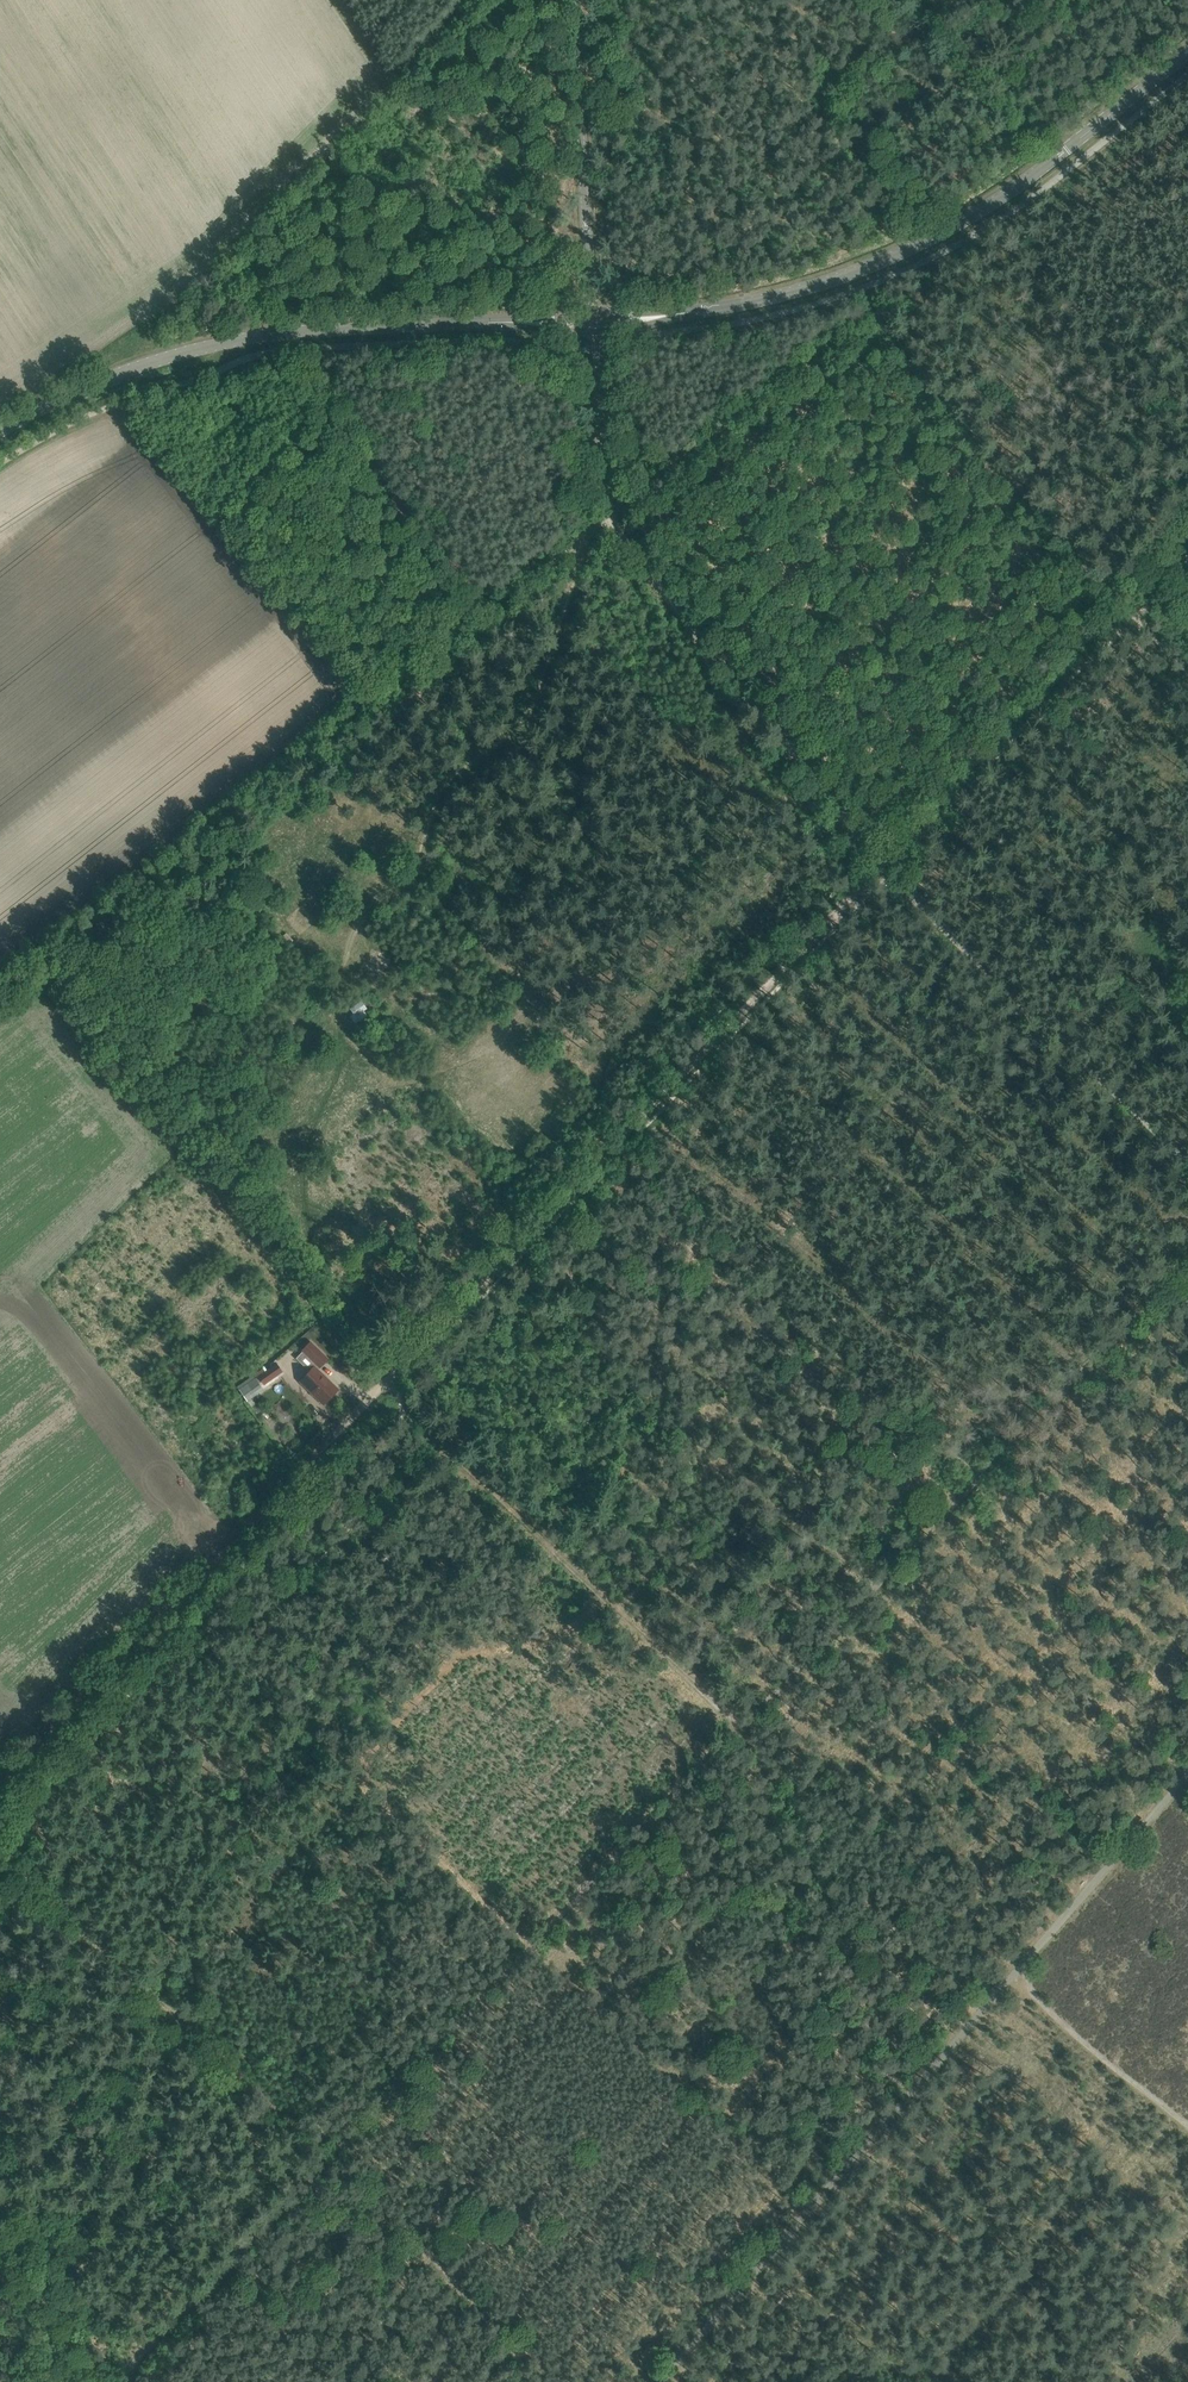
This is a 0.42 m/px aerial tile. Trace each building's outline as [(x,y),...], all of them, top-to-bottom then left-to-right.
[(351,1016),(356,1022),(366,1016),(362,1010),(366,1008),(361,1002),(351,1009),(355,1014),(351,1016)] [(311,1340),(301,1350),(320,1367),(329,1358),(311,1340)] [(313,1365),(298,1379),(323,1403),(338,1389),(313,1365)] [(271,1368),(259,1377),(265,1384),(277,1375),(271,1368)] [(247,1401),(264,1389),(255,1375),(238,1387),(247,1401)]
